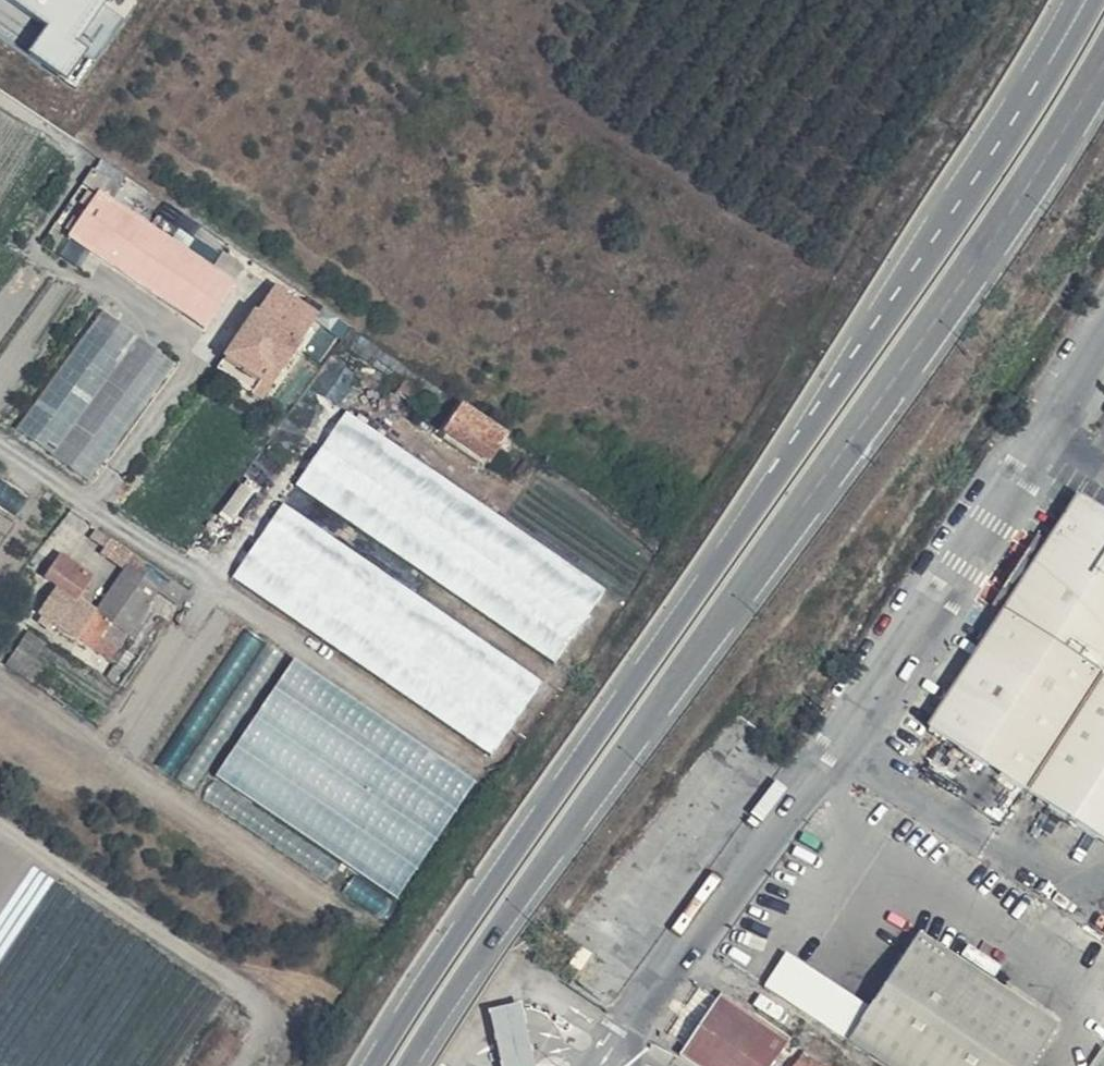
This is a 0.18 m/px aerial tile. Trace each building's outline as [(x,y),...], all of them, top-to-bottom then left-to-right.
[(47,18),(27,46),(65,73),(89,39),(72,27),(91,0),(21,0),(47,18)] [(233,285),(102,199),(93,193),(65,238),(79,248),(203,331),(233,285)] [(254,387),(247,398),(255,403),(275,372),(279,375),(296,348),(291,344),(308,317),(272,292),(251,325),(247,322),(222,364),(240,377),(254,387)] [(19,428),(94,481),(179,361),(104,308),(19,428)] [(240,377),(222,364),(214,376),(232,388),(240,377)] [(232,388),(247,398),(254,387),(240,377),(232,388)] [(453,417),(438,440),(483,470),(498,447),(500,443),(455,414),(453,417)] [(348,415),(297,486),(552,667),(603,596),(348,415)] [(927,731),(1103,843),(1103,508),(1079,492),(927,731)] [(539,685),(284,508),(234,579),(489,756),(539,685)] [(127,574),(136,560),(110,541),(101,557),(127,574)] [(44,584),(55,593),(76,607),(93,582),(61,560),(44,584)] [(136,560),(127,574),(95,620),(122,638),(102,666),(111,673),(173,585),(136,560)] [(34,623),(70,646),(102,666),(122,638),(95,620),(90,617),(76,607),(55,593),(34,623)] [(285,656),(247,631),(156,767),(193,792),(285,656)] [(478,785),(296,662),(203,798),(386,921),(478,785)] [(1028,1005),(991,981),(916,934),(891,970),(867,1007),(844,1044),(879,1065),(989,1065),(1028,1005)] [(844,1044),(867,1007),(786,955),(762,993),(844,1044)] [(713,1065),(773,1065),(792,1036),(722,991),(684,1047),(713,1065)] [(488,1009),(502,1065),(539,1065),(523,1000),(488,1009)] [(1028,1005),(989,1065),(1031,1065),(1056,1026),(1028,1005)]
